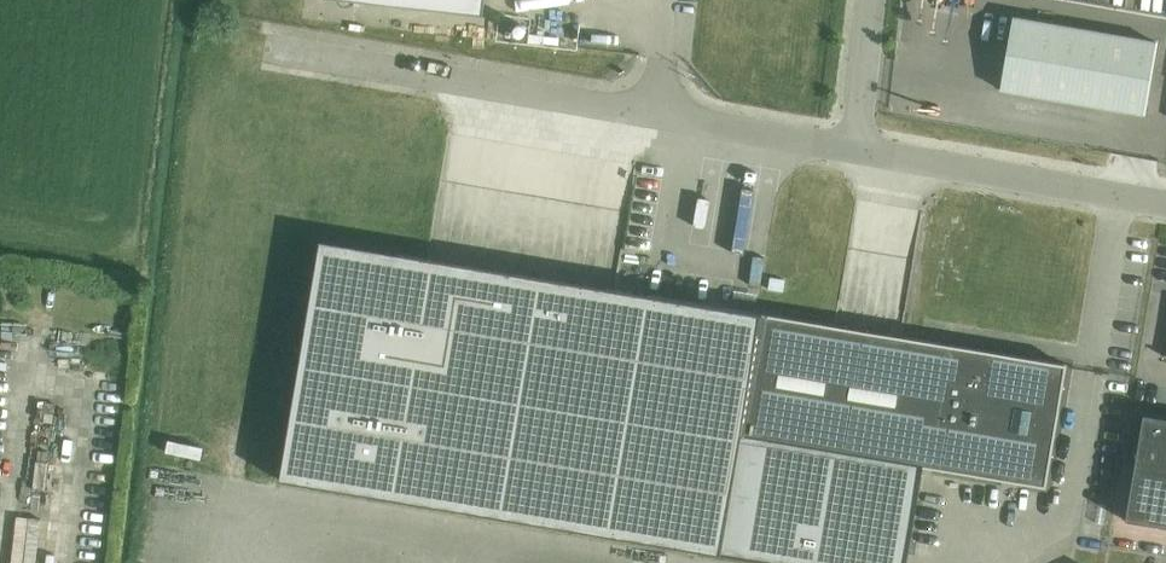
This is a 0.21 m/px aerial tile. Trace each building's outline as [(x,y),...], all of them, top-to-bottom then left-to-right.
[(484,16),(486,0),(346,0),(484,16)] [(1013,18),(1000,91),(1144,117),(1157,44),(1013,18)] [(283,481),(722,552),(786,562),(907,562),(923,466),(1046,486),(1067,365),(1067,364),(901,336),(900,336),(836,325),(834,325),(763,313),(763,315),(423,257),(321,240),(283,481)] [(1135,467),(1165,472),(1165,418),(1144,414),(1135,467)] [(1126,520),(1165,527),(1165,472),(1135,467),(1126,520)] [(16,562),(52,562),(55,502),(20,500),(16,562)]
